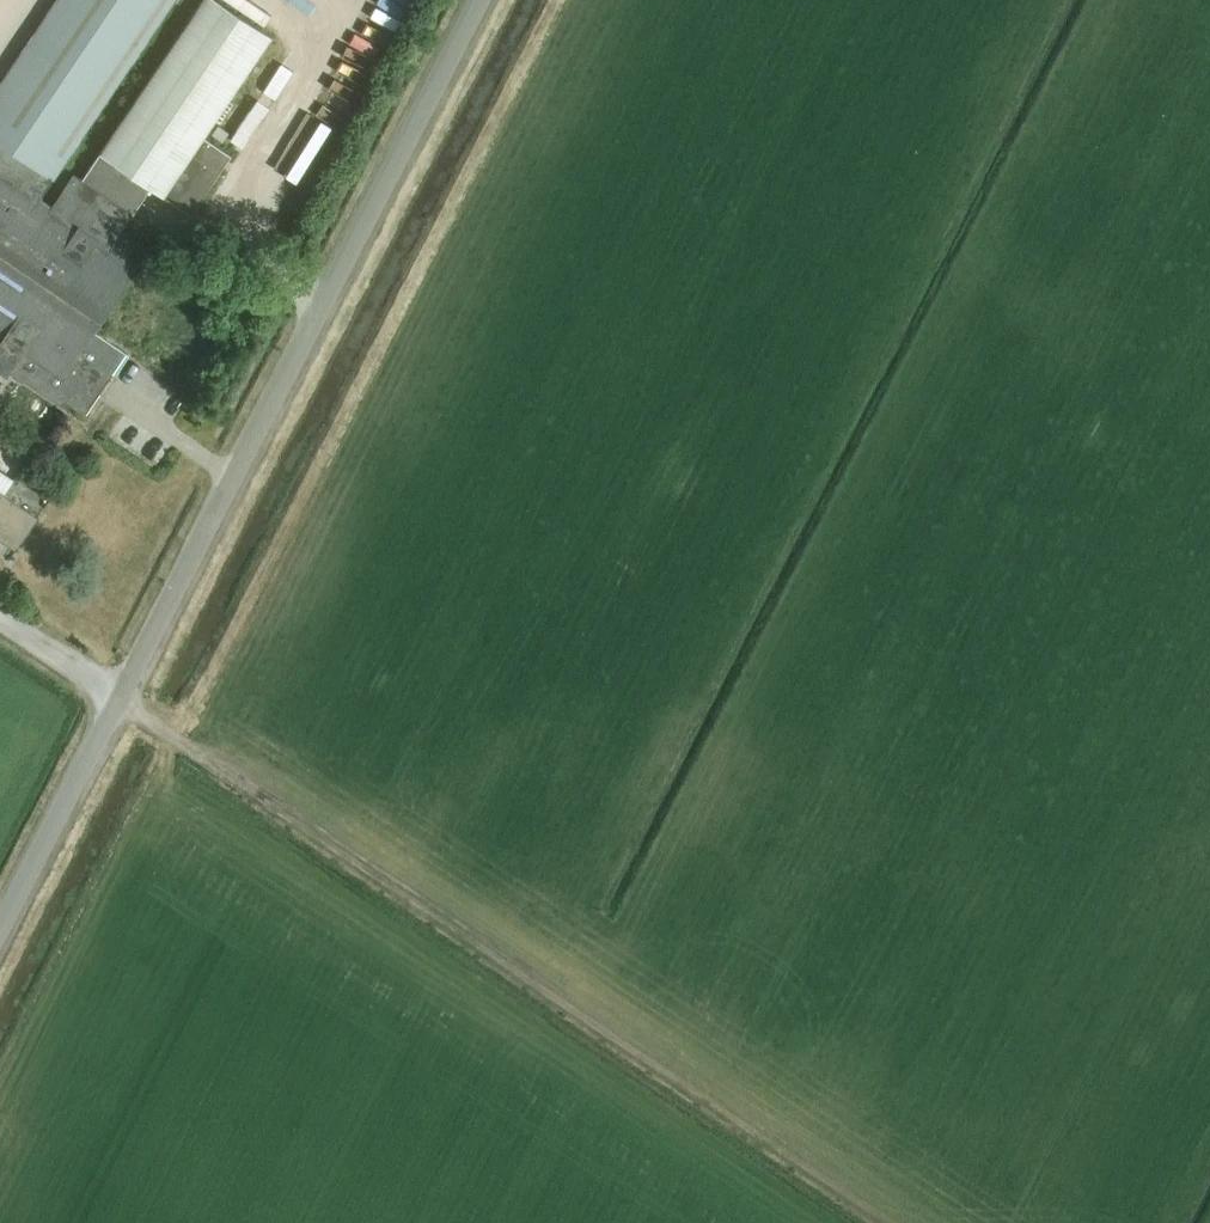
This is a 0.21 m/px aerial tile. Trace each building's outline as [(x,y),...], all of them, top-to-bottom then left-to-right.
[(15,364),(10,371),(63,407),(68,399),(86,412),(113,373),(80,350),(140,262),(130,255),(138,242),(121,230),(152,185),(192,212),(232,153),(205,134),(273,35),(221,0),(204,0),(83,177),(75,172),(53,204),(42,196),(175,0),(58,0),(0,86),(0,354),(15,364)] [(257,113),(267,119),(288,87),(278,81),(257,113)] [(246,227),(278,173),(264,165),(255,182),(243,175),(221,213),(246,227)] [(11,429),(0,422),(0,445),(11,429)] [(27,463),(36,450),(16,437),(0,461),(0,538),(17,549),(41,515),(6,492),(26,463),(27,463)]
